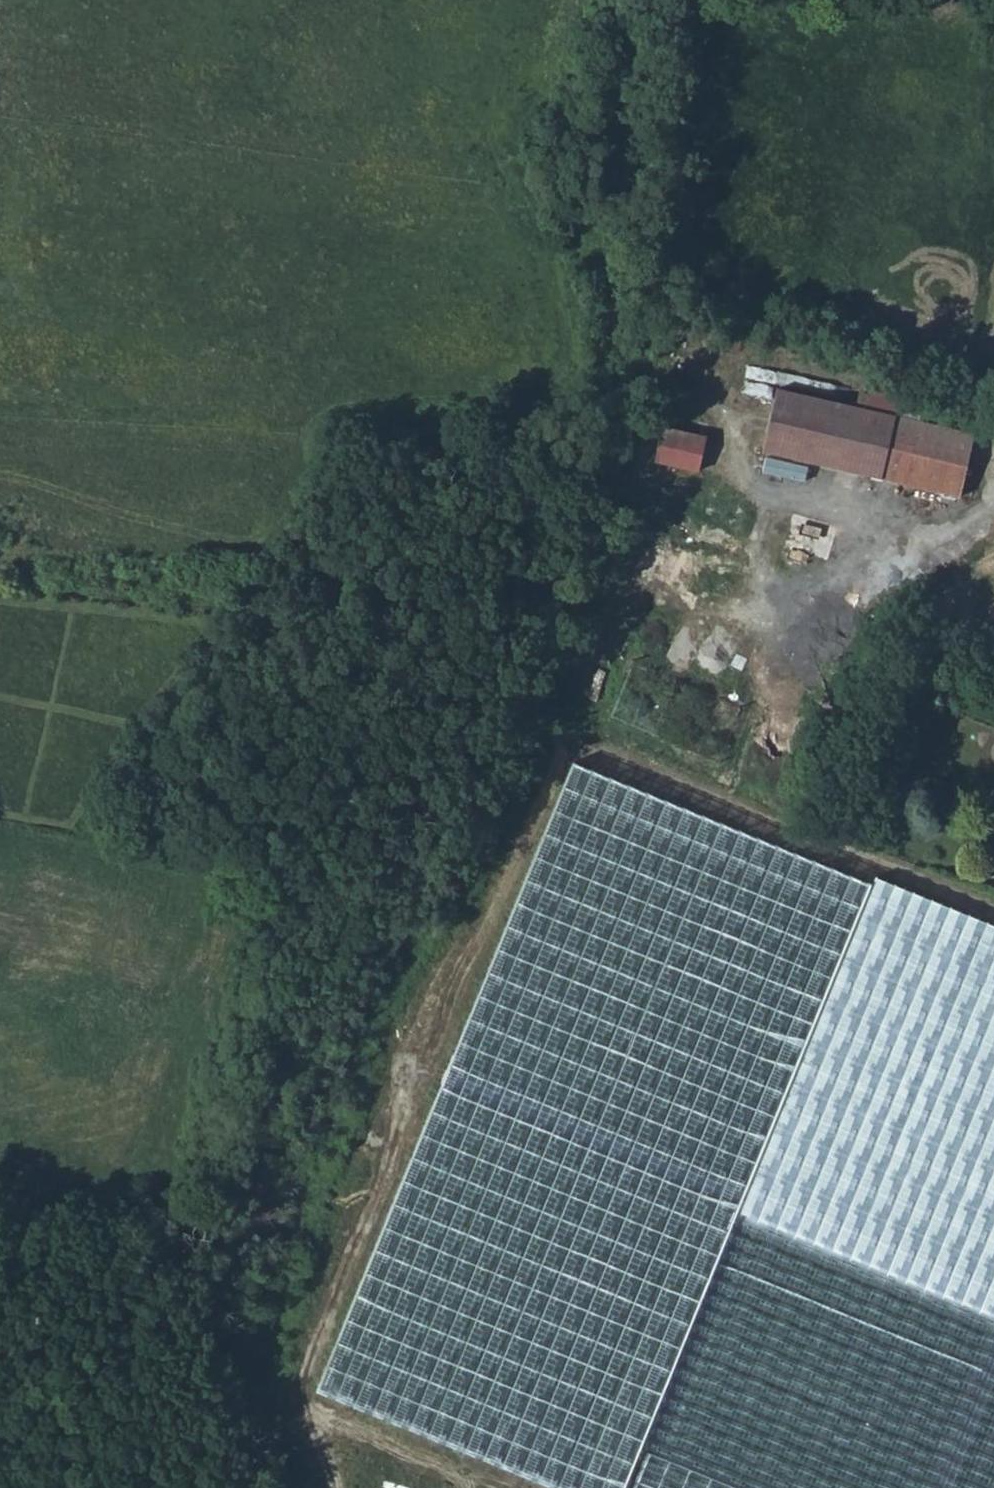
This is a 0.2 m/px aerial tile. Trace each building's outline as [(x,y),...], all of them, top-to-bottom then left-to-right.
[(961,498),(964,492),(976,434),(778,392),(764,457),(961,498)] [(700,424),(658,415),(649,458),(691,467),(700,424)] [(877,879),(577,762),(316,1396),(559,1487),(627,1487),(643,1447),(738,1210),(744,1200),(877,879)] [(877,879),(744,1200),(993,1302),(993,927),(877,879)] [(643,1447),(744,1487),(993,1487),(993,1314),(738,1210),(643,1447)] [(643,1447),(627,1487),(744,1487),(643,1447)]
